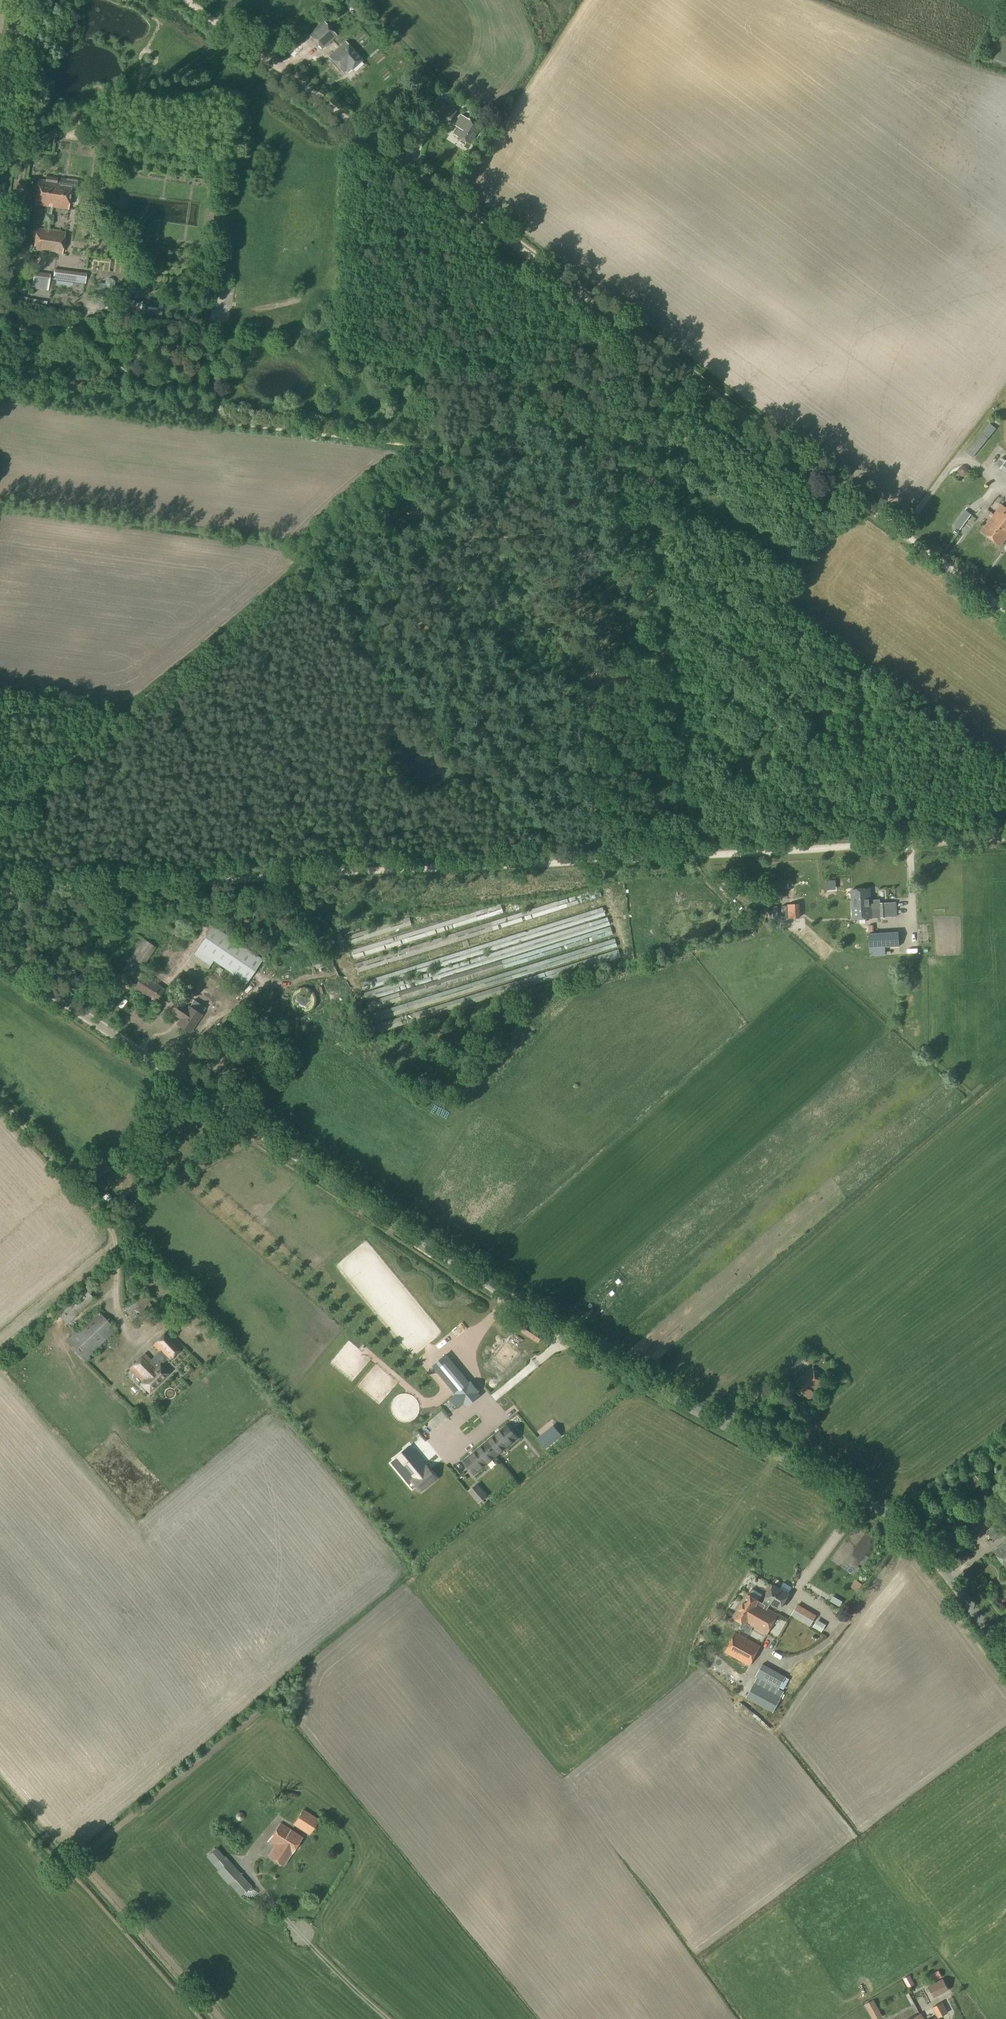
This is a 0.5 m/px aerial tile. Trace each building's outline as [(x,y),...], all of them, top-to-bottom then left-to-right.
[(308,35),(321,49),(336,35),(323,21),(308,35)] [(301,47),(311,57),(320,49),(310,39),(301,47)] [(329,57),(343,73),(349,67),(352,70),(362,60),(345,42),(329,57)] [(437,113),(450,122),(457,112),(443,103),(437,113)] [(461,126),(455,135),(471,144),(482,127),(467,117),(466,118),(462,115),(457,123),(461,126)] [(71,190),(76,190),(78,180),(60,178),(60,183),(57,182),(58,177),(46,176),(46,181),(39,180),(35,205),(68,209),(71,190)] [(43,222),(51,223),(52,215),(45,214),(43,222)] [(34,250),(62,254),(65,232),(37,228),(34,250)] [(53,280),(84,284),(86,273),(54,269),(53,280)] [(50,275),(34,273),(32,289),(48,291),(50,275)] [(99,283),(98,294),(119,296),(121,285),(114,284),(115,282),(113,279),(108,278),(105,281),(105,283),(99,283)] [(130,288),(143,290),(144,283),(131,281),(130,288)] [(129,307),(140,309),(141,301),(130,299),(129,307)] [(965,453),(972,458),(996,429),(989,423),(965,453)] [(969,472),(968,470),(968,468),(967,467),(965,466),(963,466),(961,466),(960,467),(958,469),(958,470),(958,472),(959,474),(960,475),(961,476),(963,477),(965,476),(967,475),(968,474),(969,472)] [(1005,529),(1005,508),(1002,504),(991,518),(1005,529)] [(954,525),(960,530),(971,514),(965,510),(954,525)] [(1000,546),(1005,539),(1005,529),(991,518),(981,532),(1000,546)] [(963,570),(977,570),(978,559),(963,558),(963,570)] [(896,917),(895,902),(879,903),(879,902),(871,903),(870,889),(851,890),(853,919),(896,917)] [(800,918),(799,904),(787,905),(788,918),(788,919),(800,918)] [(606,915),(603,907),(361,983),(364,990),(606,915)] [(365,993),(367,1001),(610,925),(608,917),(365,993)] [(214,960),(247,983),(263,959),(213,925),(197,949),(190,959),(207,970),(214,960)] [(868,933),(869,956),(884,956),(884,948),(899,948),(898,932),(874,933),(873,925),(868,926),(868,933)] [(367,1003),(370,1010),(614,934),(611,926),(367,1003)] [(134,987),(156,1002),(164,989),(143,975),(138,972),(155,947),(138,935),(118,965),(135,977),(136,976),(140,979),(134,987)] [(615,938),(371,1014),(374,1022),(617,946),(615,938)] [(375,1025),(378,1033),(621,957),(618,949),(375,1025)] [(329,966),(326,957),(312,962),(314,970),(329,966)] [(291,999),(291,1001),(291,1004),(292,1005),(293,1007),(294,1009),(296,1010),(297,1011),(299,1012),(301,1013),(303,1013),(305,1013),(307,1013),(309,1012),(311,1011),(313,1010),(314,1008),(315,1007),(316,1005),(317,1003),(317,1001),(317,999),(316,997),(316,995),(315,993),(314,991),(312,990),(310,989),(309,988),(307,987),(304,987),(302,987),(300,987),(298,988),(297,989),(295,990),(294,992),(292,994),(292,995),(291,997),(291,999)] [(188,1008),(178,1002),(171,1012),(178,1017),(179,1015),(182,1017),(177,1024),(190,1032),(206,1008),(193,1000),(188,1008)] [(278,1012),(290,1021),(295,1014),(284,1005),(278,1012)] [(123,1309),(137,1326),(154,1313),(160,1319),(171,1310),(165,1303),(156,1310),(154,1307),(159,1303),(151,1294),(146,1298),(142,1293),(123,1309)] [(66,1341),(84,1360),(116,1330),(98,1311),(66,1341)] [(141,1383),(149,1391),(168,1373),(160,1365),(167,1358),(169,1360),(183,1346),(168,1330),(153,1345),(160,1351),(154,1358),(151,1360),(145,1353),(129,1368),(142,1381),(141,1383)] [(790,1374),(806,1361),(801,1354),(785,1367),(790,1374)] [(472,1383),(470,1385),(450,1362),(438,1372),(457,1395),(452,1400),(459,1408),(464,1404),(465,1405),(478,1395),(477,1393),(479,1392),(472,1383)] [(813,1391),(825,1381),(813,1367),(795,1382),(809,1398),(815,1394),(813,1391)] [(806,1414),(811,1410),(808,1406),(803,1410),(806,1414)] [(553,1425),(537,1439),(545,1449),(562,1435),(553,1425)] [(499,1452),(499,1453),(517,1438),(507,1426),(486,1444),(495,1456),(499,1452)] [(424,1486),(438,1474),(432,1465),(431,1466),(412,1443),(399,1454),(406,1463),(408,1461),(417,1473),(414,1475),(424,1486)] [(492,1459),(495,1456),(486,1444),(464,1461),(474,1473),(492,1459)] [(971,1491),(982,1483),(976,1475),(965,1482),(971,1491)] [(487,1496),(478,1484),(470,1491),(480,1502),(487,1496)] [(973,1521),(982,1528),(993,1515),(985,1508),(973,1521)] [(994,1542),(1004,1535),(997,1526),(988,1533),(994,1542)] [(994,1551),(1005,1568),(1005,1542),(994,1551)] [(766,1600),(771,1603),(780,1609),(789,1594),(774,1585),(766,1600)] [(748,1594),(734,1618),(745,1623),(746,1622),(751,1612),(756,1615),(759,1611),(761,1612),(762,1610),(764,1612),(766,1608),(768,1608),(771,1603),(766,1600),(765,1600),(763,1603),(758,1601),(759,1601),(758,1600),(762,1594),(752,1588),(748,1594)] [(810,1626),(815,1617),(797,1606),(791,1615),(810,1626)] [(778,1614),(768,1608),(766,1608),(764,1612),(762,1610),(761,1612),(759,1611),(756,1615),(751,1612),(746,1622),(767,1634),(778,1614)] [(816,1625),(825,1630),(828,1624),(819,1620),(816,1625)] [(750,1665),(760,1646),(744,1637),(739,1634),(736,1632),(725,1652),(750,1665)] [(773,1713),(782,1697),(777,1695),(786,1676),(763,1663),(755,1677),(757,1678),(746,1698),(773,1713)] [(191,1808),(197,1801),(186,1792),(180,1799),(191,1808)] [(309,1835),(319,1819),(303,1809),(293,1824),(309,1835)] [(290,1855),(303,1837),(291,1829),(281,1822),(268,1840),(276,1845),(269,1855),(284,1865),(290,1855)] [(228,1862),(224,1857),(217,1848),(207,1856),(219,1870),(218,1870),(229,1883),(230,1882),(241,1895),(250,1887),(239,1874),(240,1874),(229,1861),(228,1862)] [(912,1975),(906,1978),(910,1987),(916,1984),(912,1975)] [(934,1998),(949,1990),(943,1978),(928,1986),(934,1998)] [(868,2010),(876,2005),(875,2003),(873,1999),(865,2004),(868,2010)] [(937,2018),(948,2013),(942,2002),(932,2008),(937,2018)] [(225,2018),(230,2018),(234,2013),(220,2005),(215,2013),(225,2018)]
